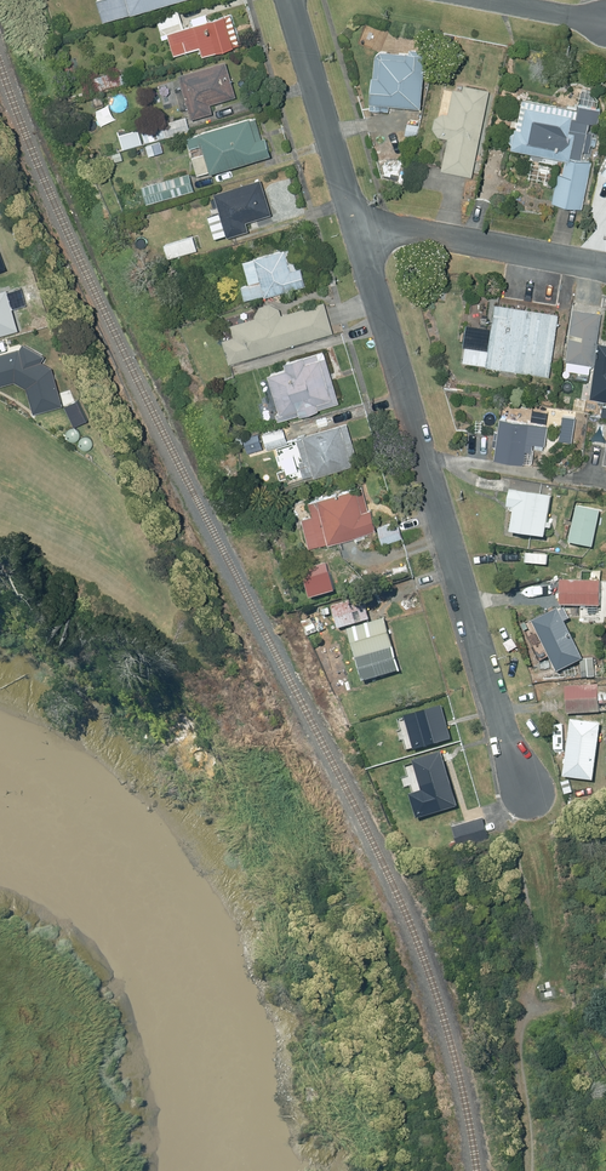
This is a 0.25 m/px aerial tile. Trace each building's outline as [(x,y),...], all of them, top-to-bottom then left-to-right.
[(107,22),(188,0),(101,0),(107,22)] [(183,11),(160,17),(166,36),(172,34),(176,44),(182,42),(185,53),(205,48),(207,56),(240,47),(231,17),(188,29),(183,11)] [(372,53),(367,111),(386,112),(387,107),(417,110),(422,58),(418,57),(419,53),(407,52),(406,56),(372,53)] [(231,61),(185,75),(197,119),(218,113),(216,104),(241,97),(231,61)] [(605,80),(605,69),(599,68),(597,78),(605,80)] [(119,73),(74,86),(77,98),(123,85),(122,84),(133,81),(132,75),(121,78),(119,73)] [(433,120),(431,129),(436,138),(447,140),(440,172),(469,178),(486,92),(461,87),(460,92),(451,91),(446,116),(440,115),(433,120)] [(556,175),(550,204),(580,210),(589,163),(579,161),(586,124),(595,125),(598,111),(576,107),(574,119),(522,109),(518,132),(511,131),(510,136),(508,136),(507,145),(509,145),(508,151),(563,161),(560,176),(556,175)] [(188,117),(158,126),(161,139),(192,130),(188,117)] [(272,138),(263,141),(257,119),(207,134),(218,174),(277,156),(272,138)] [(153,122),(142,125),(147,142),(158,139),(153,122)] [(406,124),(403,136),(414,138),(416,126),(406,124)] [(164,142),(149,146),(153,156),(167,152),(164,142)] [(124,152),(108,156),(110,164),(126,160),(124,152)] [(193,174),(146,187),(151,204),(198,190),(193,174)] [(243,220),(269,212),(258,178),(211,192),(225,235),(245,229),(243,220)] [(162,208),(151,210),(153,221),(164,219),(162,208)] [(191,235),(162,243),(166,257),(195,249),(191,235)] [(246,283),(237,286),(241,299),(261,293),(261,295),(303,283),(297,265),(287,268),(281,248),(240,260),(246,283)] [(143,276),(150,296),(160,292),(153,272),(143,276)] [(253,314),(253,317),(228,325),(231,336),(220,339),(227,362),(331,331),(322,302),(279,314),(277,307),(268,302),(258,305),(253,314)] [(464,344),(462,362),(547,375),(557,313),(493,303),(486,348),(464,344)] [(572,308),(565,360),(591,364),(599,312),(572,308)] [(588,397),(605,400),(605,343),(596,341),(588,397)] [(0,355),(0,386),(13,383),(24,389),(33,415),(61,408),(52,370),(42,365),(44,358),(22,345),(17,350),(0,355)] [(328,398),(316,357),(300,362),(299,356),(280,361),(282,367),(264,372),(276,413),(294,408),(296,414),(314,409),(313,402),(328,398)] [(225,380),(216,383),(219,389),(227,385),(225,380)] [(497,417),(491,457),(520,462),(522,449),(529,450),(530,442),(543,444),(545,424),(497,417)] [(300,458),(294,460),(298,475),(309,472),(310,475),(349,465),(337,424),(293,436),(300,458)] [(281,427),(261,433),(265,448),(285,442),(281,427)] [(313,499),(305,501),(309,514),(298,517),(306,545),(323,540),(324,541),(373,528),(367,507),(359,510),(352,487),(313,497),(313,499)] [(513,508),(509,531),(543,537),(545,528),(548,528),(549,523),(546,522),(550,496),(509,489),(506,506),(513,508)] [(599,510),(575,505),(567,541),(592,547),(599,510)] [(397,520),(375,526),(379,543),(402,538),(397,520)] [(602,567),(594,567),(594,576),(602,576),(602,567)] [(559,579),(559,605),(599,606),(599,580),(559,579)] [(363,601),(334,609),(340,627),(368,619),(363,601)] [(531,620),(555,671),(581,659),(563,621),(568,619),(563,607),(557,610),(557,608),(531,620)] [(382,618),(347,629),(361,680),(397,670),(382,618)] [(597,685),(564,686),(565,713),(598,712),(597,685)] [(433,753),(411,760),(427,815),(456,806),(444,765),(449,764),(445,751),(444,752),(441,741),(449,738),(440,705),(410,714),(420,747),(431,744),(433,753)] [(569,719),(561,776),(591,780),(599,723),(569,719)] [(489,841),(482,818),(450,827),(455,841),(448,843),(450,851),(459,849),(489,841)] [(411,851),(403,853),(405,860),(412,859),(411,851)] [(313,1104),(313,1087),(301,1087),(301,1094),(305,1094),(305,1104),(313,1104)]
